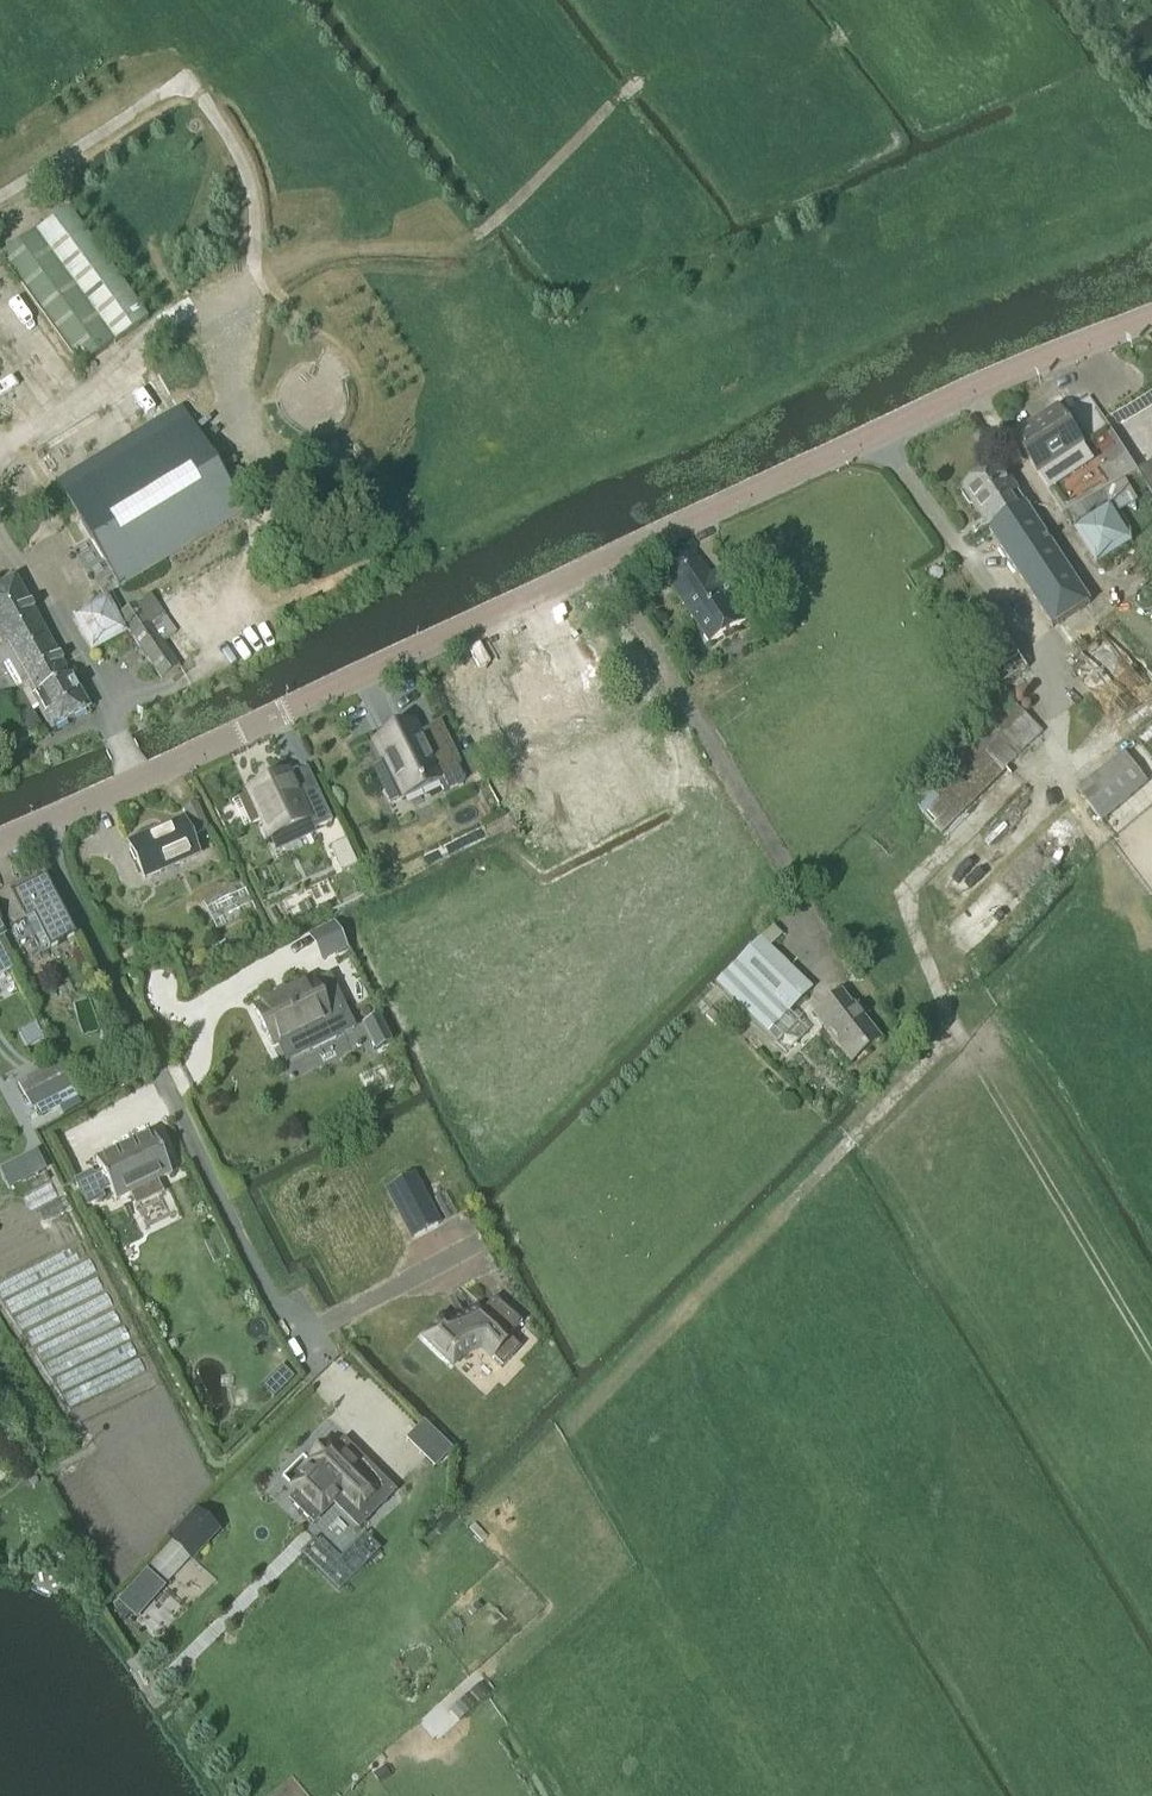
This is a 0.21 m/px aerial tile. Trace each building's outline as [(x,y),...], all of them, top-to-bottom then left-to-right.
[(35,233),(115,344),(148,320),(68,209),(35,233)] [(82,367),(115,344),(35,233),(3,257),(82,367)] [(1054,407),(1010,435),(1062,514),(1137,474),(1137,473),(1136,471),(1088,397),(1075,405),(1060,415),(1054,407)] [(242,512),(187,421),(67,495),(123,586),(242,512)] [(1136,471),(1137,473),(1151,496),(1151,462),(1136,471)] [(968,507),(971,505),(1052,628),(1090,603),(998,464),(960,489),(963,493),(960,495),(968,507)] [(1108,507),(1073,530),(1096,565),(1131,542),(1108,507)] [(707,645),(745,622),(728,596),(738,591),(722,568),(708,578),(691,551),(661,572),(707,645)] [(8,754),(43,735),(32,715),(38,711),(51,734),(90,712),(71,677),(69,678),(14,578),(0,586),(0,647),(3,652),(0,654),(0,739),(8,754)] [(162,642),(174,633),(150,595),(118,617),(131,636),(161,680),(180,666),(176,660),(162,642)] [(90,654),(127,634),(107,598),(71,618),(90,654)] [(1027,668),(990,607),(960,625),(997,686),(1027,668)] [(162,642),(176,660),(187,653),(174,633),(162,642)] [(545,656),(510,674),(535,725),(571,707),(561,687),(563,686),(556,673),(554,674),(545,656)] [(994,686),(984,697),(1001,710),(909,802),(942,834),(1015,759),(1042,732),(1012,701),(994,686)] [(415,716),(367,740),(379,765),(369,770),(389,810),(438,786),(444,796),(465,785),(458,771),(461,769),(439,725),(423,733),(415,716)] [(471,754),(461,759),(472,780),(482,775),(471,754)] [(1124,754),(1077,790),(1101,821),(1148,784),(1124,754)] [(248,796),(238,800),(249,825),(260,820),(268,838),(308,820),(313,831),(331,823),(316,790),(299,798),(287,773),(246,791),(248,796)] [(194,835),(207,829),(196,803),(182,809),(194,835)] [(144,879),(198,855),(182,821),(129,844),(144,879)] [(345,841),(329,848),(341,873),(356,866),(345,841)] [(0,894),(0,908),(18,943),(31,936),(41,955),(75,938),(44,878),(11,895),(8,890),(0,894)] [(254,910),(240,883),(201,903),(215,930),(254,910)] [(770,929),(716,984),(775,1043),(797,1021),(788,1012),(810,989),(769,950),(780,938),(770,929)] [(10,969),(0,947),(0,974),(10,969)] [(345,1012),(328,976),(311,984),(308,979),(253,1006),(273,1048),(301,1034),(309,1050),(336,1037),(328,1019),(345,1012)] [(880,1041),(840,992),(811,1016),(848,1064),(880,1041)] [(379,1017),(362,1025),(375,1050),(391,1043),(379,1017)] [(56,1062),(17,1083),(28,1103),(31,1109),(35,1107),(40,1118),(53,1111),(47,1100),(70,1088),(56,1062)] [(13,1114),(0,1121),(7,1134),(20,1127),(13,1114)] [(162,1158),(150,1134),(150,1135),(125,1147),(96,1161),(96,1160),(95,1160),(101,1173),(92,1177),(90,1174),(74,1182),(86,1206),(102,1199),(100,1193),(108,1189),(115,1202),(116,1201),(115,1200),(129,1194),(136,1207),(161,1194),(155,1181),(169,1175),(170,1175),(162,1158)] [(34,1153),(1,1170),(9,1188),(43,1171),(34,1153)] [(411,1239),(438,1224),(421,1191),(413,1176),(385,1190),(411,1239)] [(510,1313),(494,1298),(481,1312),(477,1309),(472,1314),(468,1318),(463,1320),(459,1322),(455,1324),(450,1325),(448,1325),(437,1315),(436,1316),(440,1320),(423,1338),(448,1362),(452,1358),(458,1353),(467,1349),(474,1346),(478,1345),(503,1368),(521,1348),(509,1338),(522,1323),(510,1313)] [(283,1367),(276,1373),(288,1385),(294,1378),(283,1367)] [(423,1423),(410,1436),(438,1465),(452,1452),(423,1423)] [(331,1442),(312,1462),(314,1464),(294,1485),(301,1491),(290,1501),(310,1521),(334,1498),(332,1496),(338,1489),(370,1521),(399,1493),(348,1442),(340,1451),(331,1442)] [(191,1516),(167,1540),(192,1563),(215,1539),(191,1516)] [(124,1596),(120,1600),(134,1614),(138,1618),(166,1588),(147,1571),(124,1596)] [(480,1685),(472,1692),(480,1702),(488,1694),(480,1685)] [(468,1696),(460,1703),(468,1712),(476,1705),(468,1696)] [(450,1711),(459,1721),(467,1714),(458,1704),(450,1711)] [(385,1768),(374,1774),(380,1784),(390,1778),(385,1768)]
